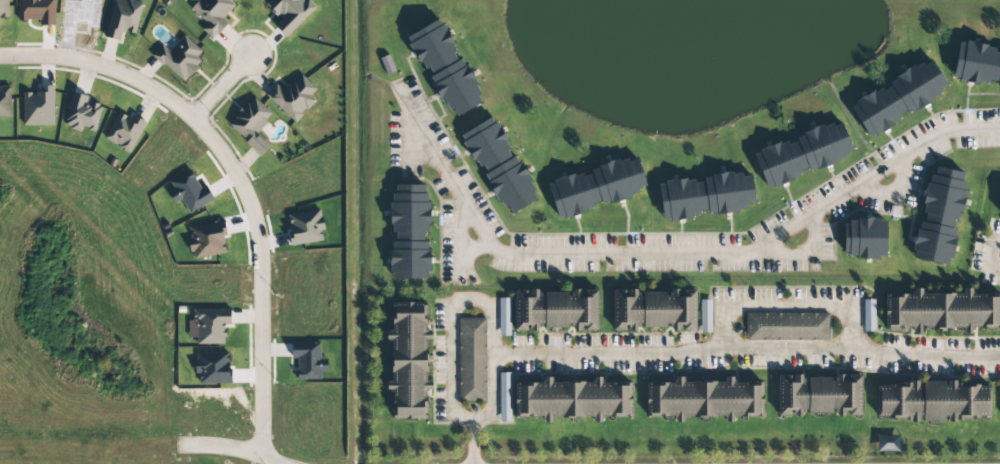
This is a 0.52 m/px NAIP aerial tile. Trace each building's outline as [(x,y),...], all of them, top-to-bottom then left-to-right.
[(9,18),(8,0),(0,0),(0,18),(9,18)] [(142,4),(128,0),(113,0),(104,37),(119,41),(122,31),(135,34),(142,4)] [(201,30),(212,40),(228,23),(223,18),(237,2),(235,0),(198,0),(190,9),(206,24),(201,30)] [(315,8),(307,0),(270,0),(266,4),(281,20),(275,26),(286,37),(315,8)] [(436,17),(403,34),(446,118),(479,101),(436,17)] [(152,55),(183,83),(202,62),(196,57),(201,52),(183,35),(169,51),(161,45),(152,55)] [(953,43),(948,80),(999,87),(999,48),(953,43)] [(945,91),(928,58),(845,102),(862,135),(945,91)] [(315,101),(310,96),(316,89),(300,74),(283,92),(275,84),(265,95),(295,123),(315,101)] [(11,117),(9,86),(0,87),(0,117),(11,117)] [(23,126),(54,125),(54,86),(40,86),(40,94),(22,94),(23,126)] [(102,105),(89,102),(90,97),(72,93),(64,127),(82,131),(82,128),(96,131),(102,105)] [(272,115),(254,98),(228,125),(260,156),(269,146),(256,133),(272,115)] [(131,153),(145,123),(118,110),(104,140),(131,153)] [(535,199),(490,115),(457,132),(501,216),(535,199)] [(850,157),(839,121),(749,149),(760,185),(850,157)] [(635,157),(543,178),(551,215),(643,194),(635,157)] [(909,258),(947,265),(963,172),(925,166),(909,258)] [(751,208),(746,170),(653,183),(658,220),(751,208)] [(181,200),(190,214),(214,198),(205,186),(201,188),(192,174),(187,178),(182,171),(169,180),(175,189),(169,193),(176,203),(181,200)] [(424,278),(424,184),(385,184),(386,278),(424,278)] [(292,246),(324,241),(319,211),(288,216),(292,246)] [(839,218),(839,256),(881,256),(881,218),(839,218)] [(186,229),(192,259),(226,253),(220,223),(186,229)] [(593,291),(510,289),(510,329),(592,330),(593,291)] [(691,330),(691,290),(609,290),(609,329),(691,330)] [(881,292),(881,328),(996,329),(996,293),(881,292)] [(510,336),(510,298),(499,298),(499,336),(510,336)] [(863,332),(873,332),(875,300),(864,300),(863,332)] [(711,301),(700,301),(700,333),(711,333),(711,301)] [(422,302),(385,302),(386,390),(388,390),(388,418),(423,418),(422,302)] [(230,309),(193,309),(193,321),(197,321),(197,344),(225,345),(225,325),(230,325),(230,309)] [(744,340),(827,340),(827,313),(744,313),(744,340)] [(483,401),(483,317),(456,317),(456,401),(483,401)] [(320,380),(320,372),(327,372),(327,359),(320,360),(320,343),(291,343),(292,359),(297,359),(297,380),(320,380)] [(511,422),(510,373),(499,373),(500,422),(511,422)] [(857,375),(774,375),(774,415),(857,415),(857,375)] [(643,380),(642,416),(759,418),(759,382),(643,380)] [(589,381),(512,381),(511,417),(626,418),(626,381),(589,381)] [(873,419),(986,420),(986,382),(873,382),(873,419)]
